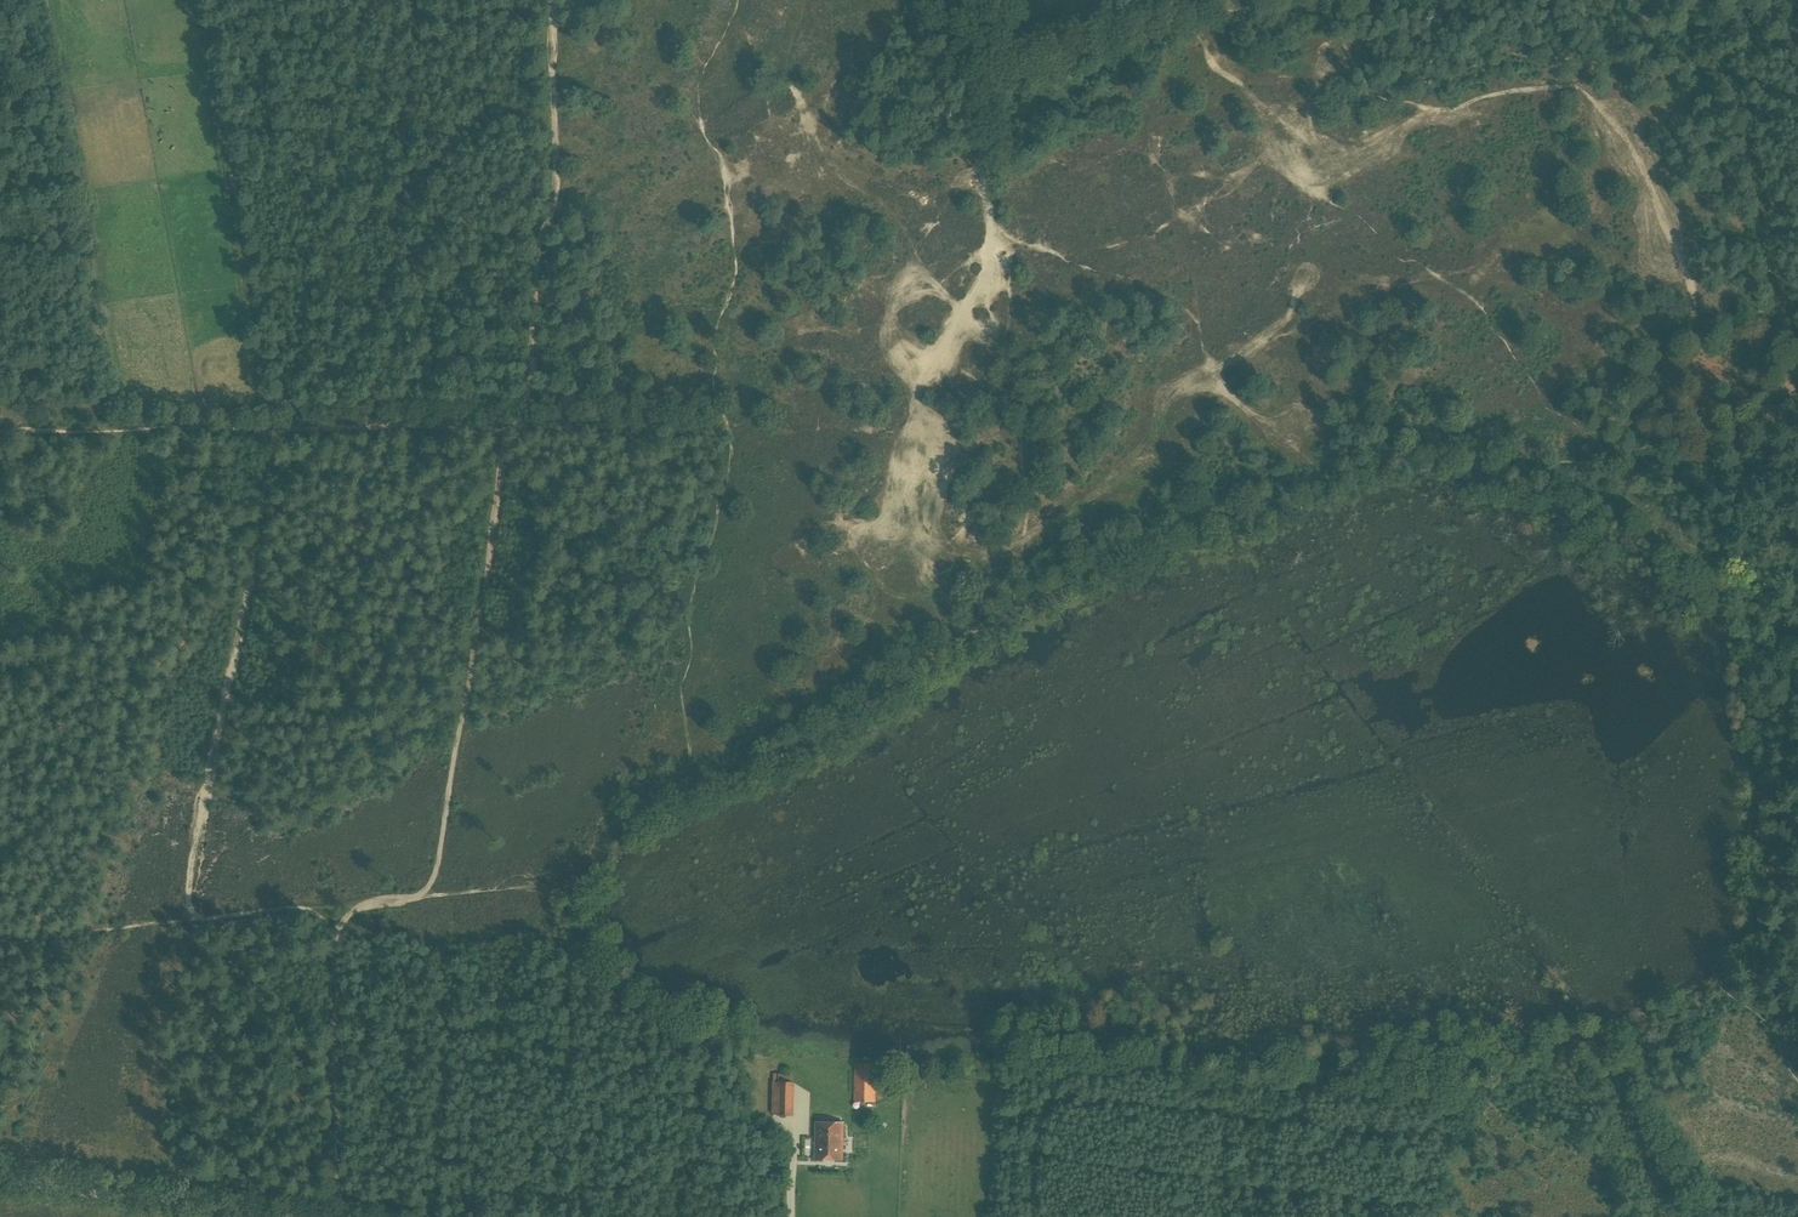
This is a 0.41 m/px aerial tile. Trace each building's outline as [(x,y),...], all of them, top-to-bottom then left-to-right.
[(877,1064),(855,1064),(854,1102),(876,1103),(877,1064)] [(772,1082),(772,1101),(772,1115),(783,1115),(784,1082),(772,1082)] [(843,1123),(817,1122),(816,1159),(842,1159),(843,1123)]
